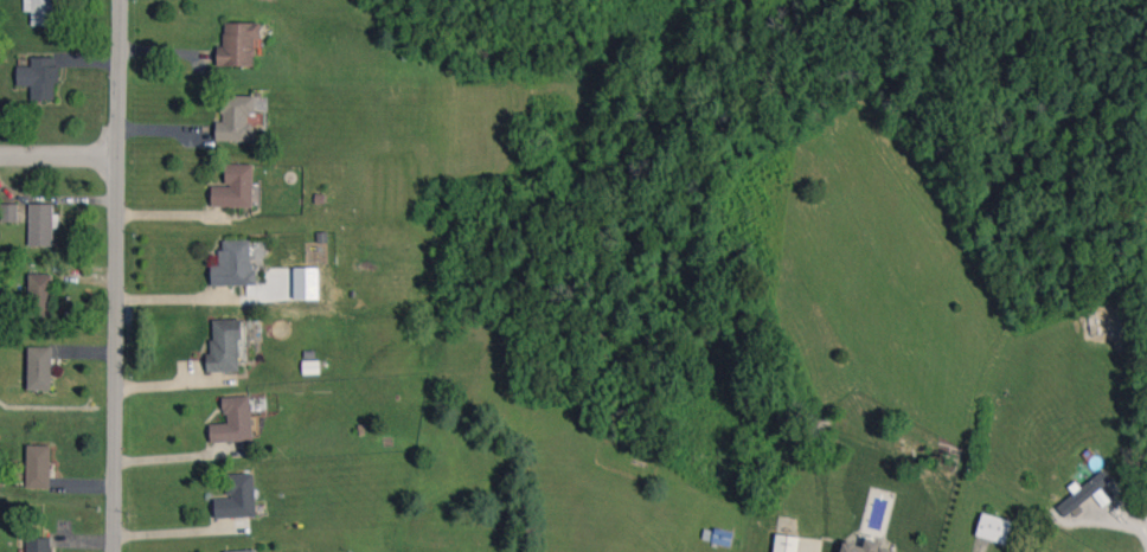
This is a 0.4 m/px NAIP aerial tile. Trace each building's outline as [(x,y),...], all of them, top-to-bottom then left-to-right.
[(27,11),(32,11),(32,25),(55,25),(55,0),(27,0),(27,11)] [(254,66),(254,38),(261,38),(261,23),(224,22),(223,45),(217,45),(217,65),(254,66)] [(17,66),(17,86),(31,86),(31,99),(56,99),(57,58),(31,57),(31,67),(17,66)] [(256,96),(223,95),(222,122),(217,121),(216,140),(251,141),(251,116),(255,116),(256,96)] [(253,207),(254,164),(225,163),(225,185),(212,185),(211,206),(253,207)] [(53,203),(29,204),(30,246),(54,246),(54,222),(53,222),(53,203)] [(17,204),(0,204),(1,222),(18,222),(17,204)] [(212,286),(254,284),(252,240),(220,241),(221,266),(211,266),(212,286)] [(319,268),(295,268),(295,299),(319,299),(319,268)] [(51,274),(31,273),(30,315),(50,315),(51,274)] [(241,371),(240,319),(212,320),(212,353),(206,353),(207,371),(241,371)] [(27,389),(51,390),(52,347),(29,346),(27,389)] [(253,440),(251,395),(224,396),(225,423),(210,424),(211,442),(253,440)] [(26,482),(26,488),(50,489),(51,445),(27,445),(26,462),(15,462),(15,482),(26,482)] [(1111,478),(1102,469),(1058,508),(1066,518),(1111,478)] [(256,516),(254,473),(227,474),(228,498),(214,498),(215,518),(256,516)] [(1007,543),(1011,520),(981,514),(976,537),(1007,543)] [(775,534),(774,551),(797,551),(799,536),(775,534)] [(50,538),(28,538),(28,551),(50,551),(50,538)] [(879,547),(880,541),(865,538),(864,545),(843,541),(841,551),(894,551),(895,551),(879,547)]
